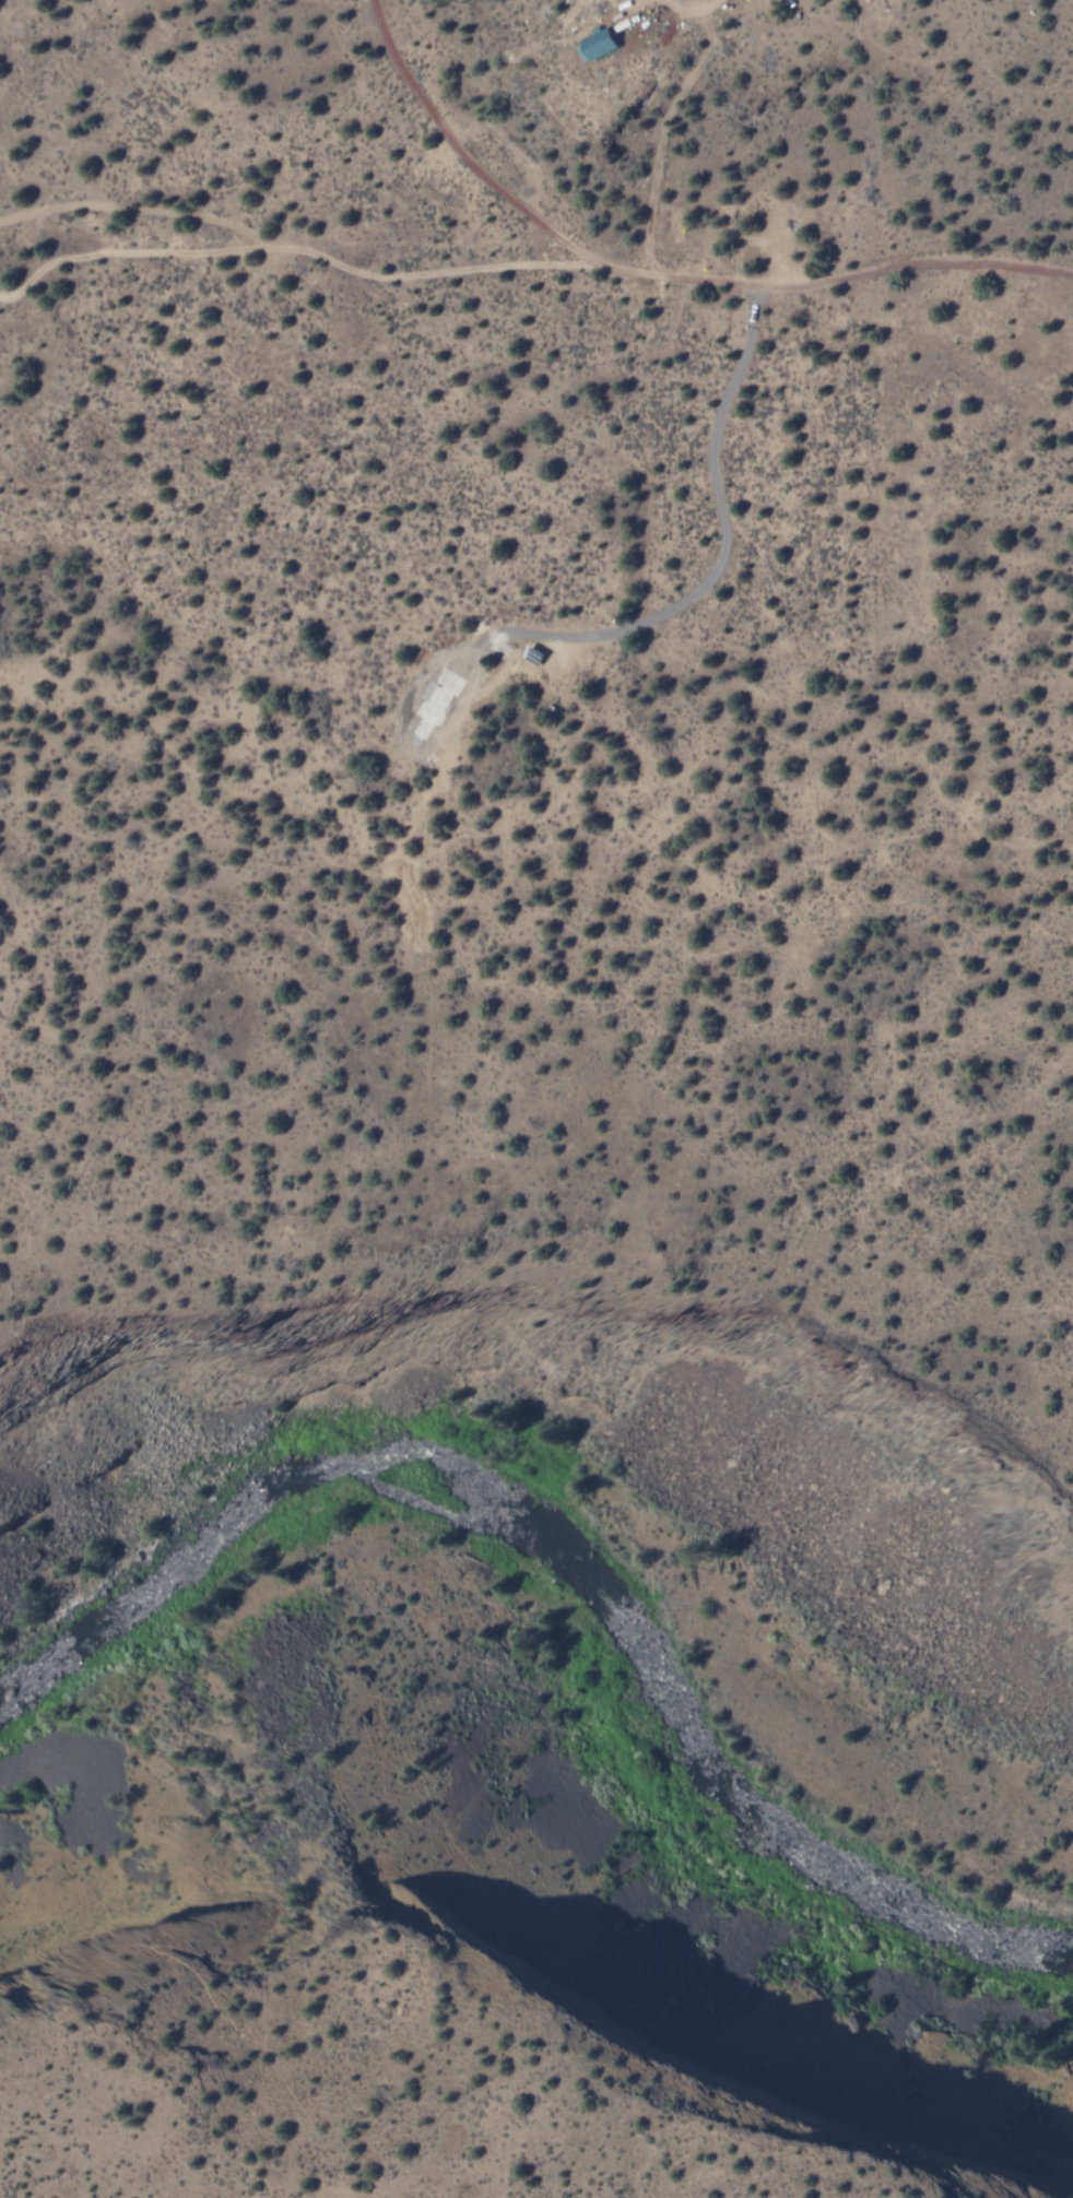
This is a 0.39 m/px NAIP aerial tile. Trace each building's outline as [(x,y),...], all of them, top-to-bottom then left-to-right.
[(587,63),(622,47),(613,26),(577,43),(587,63)]
